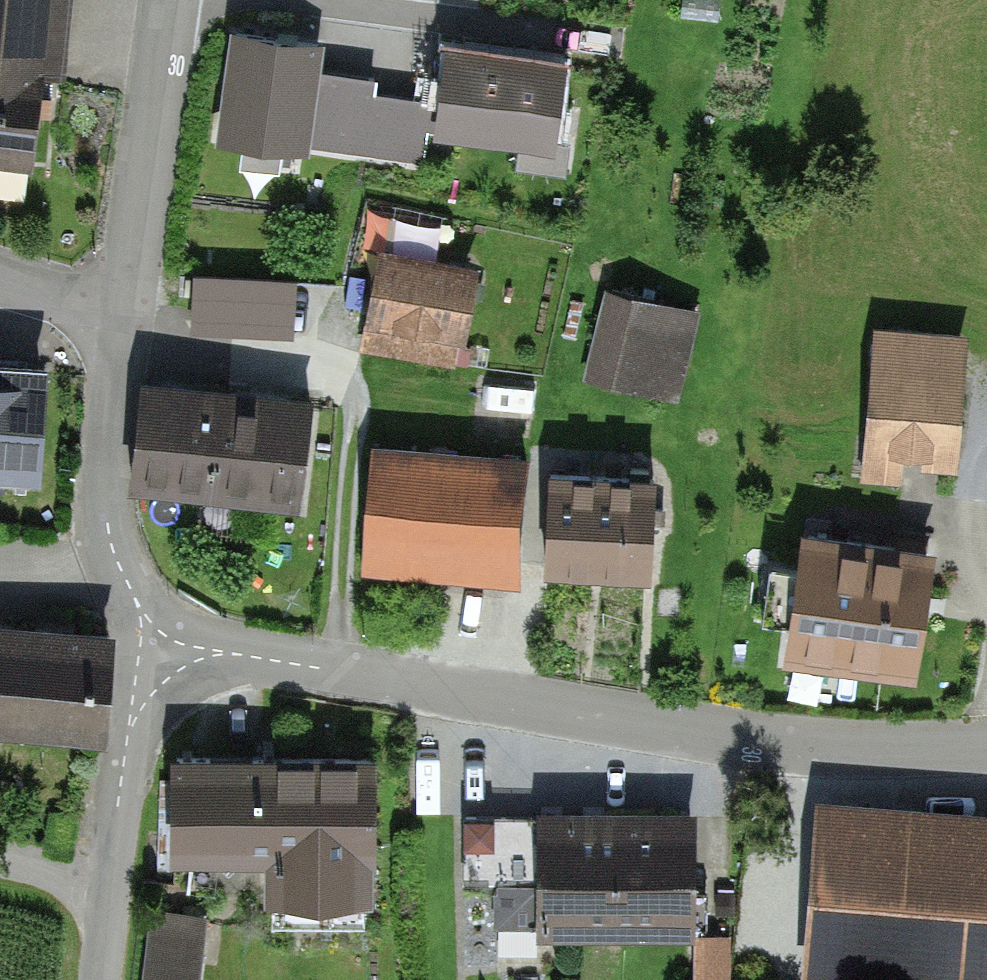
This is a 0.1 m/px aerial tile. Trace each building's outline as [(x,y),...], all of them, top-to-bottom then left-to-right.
[(74,0),(0,0),(0,192),(29,196),(48,52),(66,55),(74,0)] [(319,50),(235,39),(222,145),(306,156),(307,147),(421,162),(424,136),(550,152),(560,68),(450,54),(443,111),(374,103),(376,87),(316,79),(319,50)] [(377,278),(402,211),(376,202),(351,268),(377,278)] [(490,340),(506,259),(404,239),(384,342),(465,357),(469,336),(490,340)] [(197,329),(303,330),(303,271),(198,270),(197,329)] [(594,370),(682,397),(709,310),(620,283),(594,370)] [(887,321),(864,483),(927,492),(932,458),(970,463),(986,341),(986,335),(887,321)] [(0,348),(0,470),(42,475),(55,354),(0,348)] [(254,384),(165,377),(156,484),(245,491),(254,384)] [(343,391),(254,384),(245,491),(334,498),(343,391)] [(532,578),(547,452),(399,435),(385,561),(532,578)] [(673,575),(680,473),(576,466),(569,568),(673,575)] [(968,549),(837,527),(814,661),(945,683),(968,549)] [(131,730),(138,619),(0,611),(0,722),(131,730)] [(203,750),(200,853),(399,859),(402,755),(203,750)] [(728,936),(731,799),(566,795),(566,819),(477,817),(476,879),(517,879),(516,932),(728,936)] [(843,797),(827,963),(986,979),(986,811),(843,797)] [(212,919),(155,914),(150,979),(207,979),(212,919)]
